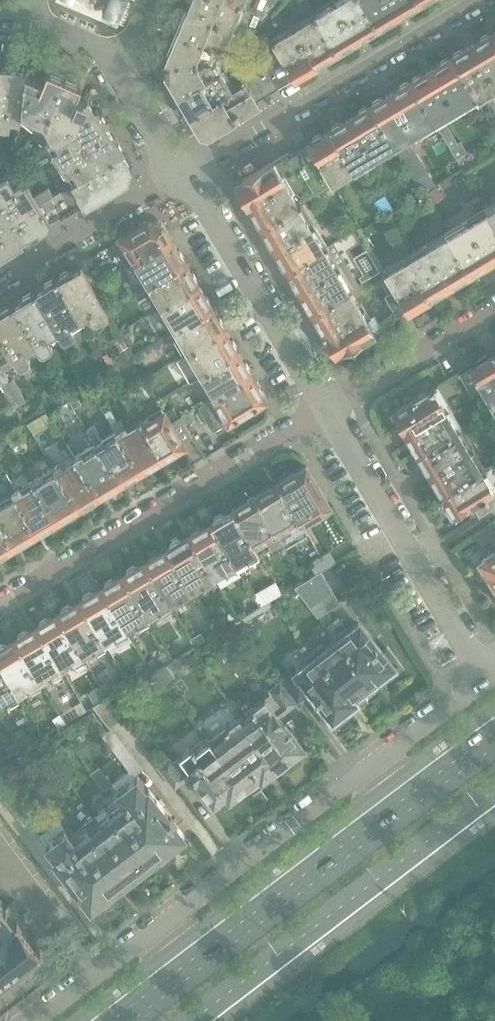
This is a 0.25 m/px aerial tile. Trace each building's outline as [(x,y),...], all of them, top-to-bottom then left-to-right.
[(125,0),(66,0),(116,22),(125,0)] [(283,0),(191,0),(188,5),(257,32),(283,0)] [(363,0),(335,0),(316,12),(339,52),(366,36),(381,27),(363,0)] [(417,0),(363,0),(381,27),(420,4),(417,0)] [(220,52),(232,26),(256,35),(257,32),(188,5),(165,60),(165,64),(220,57),(220,52)] [(339,52),(316,12),(272,38),(273,39),(271,40),(279,53),(295,78),(339,52)] [(492,33),(490,34),(487,34),(481,37),(480,40),(471,45),(494,85),(494,38),(492,33)] [(471,45),(462,51),(459,50),(453,54),(452,57),(451,57),(475,99),(494,87),(494,85),(471,45)] [(208,130),(280,87),(263,62),(261,58),(262,58),(258,52),(240,54),(247,67),(248,66),(250,70),(247,71),(243,64),(233,71),(237,78),(238,78),(241,82),(232,87),(191,112),(201,128),(208,130)] [(295,78),(279,53),(263,62),(280,87),(295,78)] [(232,87),(221,68),(220,57),(165,64),(166,68),(191,112),(232,87)] [(475,99),(451,57),(450,58),(447,58),(441,61),(440,64),(422,75),(419,74),(413,78),(412,81),(411,81),(435,123),(475,99)] [(24,79),(27,73),(19,69),(2,68),(0,87),(0,127),(9,128),(10,120),(19,121),(24,79)] [(43,122),(63,75),(48,69),(43,80),(27,73),(24,79),(19,121),(35,133),(43,122)] [(95,110),(88,98),(76,93),(81,82),(63,75),(43,122),(44,122),(53,137),(95,110)] [(435,123),(411,81),(409,83),(406,82),(400,86),(399,89),(395,91),(382,99),(379,98),(373,102),(372,105),(371,106),(395,147),(435,123)] [(395,147),(371,106),(369,107),(366,106),(360,110),(359,113),(342,122),(341,123),(338,123),(332,126),(331,129),(329,130),(353,172),(395,147)] [(122,153),(102,119),(97,109),(95,110),(53,137),(59,147),(53,150),(67,173),(67,172),(72,181),(122,153)] [(467,153),(460,142),(457,143),(446,125),(439,130),(456,160),(463,170),(470,165),(463,156),(467,153)] [(353,172),(329,130),(322,135),(319,134),(313,138),(312,141),(309,143),(321,164),(332,184),(353,172)] [(310,198),(319,193),(333,185),(332,184),(321,164),(309,143),(290,154),(288,152),(243,179),(243,180),(234,185),(247,207),(250,206),(255,214),(255,217),(258,223),(261,225),(262,226),(300,205),(310,198)] [(61,218),(117,185),(124,180),(129,163),(122,153),(72,181),(72,182),(61,189),(52,194),(48,187),(44,190),(60,215),(61,218)] [(427,171),(414,179),(422,193),(436,186),(427,171)] [(35,196),(24,178),(14,184),(8,173),(0,178),(0,186),(28,234),(37,229),(41,230),(48,226),(49,222),(50,221),(35,196)] [(0,186),(0,233),(9,249),(20,242),(21,238),(28,234),(0,186)] [(60,215),(44,190),(35,196),(50,221),(60,215)] [(324,200),(319,193),(310,198),(314,206),(324,200)] [(393,210),(384,195),(373,202),(382,216),(393,210)] [(487,209),(494,223),(494,204),(487,209)] [(325,247),(300,205),(262,226),(263,228),(262,231),(266,237),(269,238),(280,257),(279,260),(283,266),(286,267),(287,269),(325,247)] [(487,209),(446,233),(470,274),(471,273),(474,274),(480,270),(481,267),(494,259),(494,223),(487,209)] [(399,229),(390,214),(381,219),(390,235),(399,229)] [(129,265),(171,240),(162,224),(149,221),(113,243),(126,267),(129,265)] [(0,233),(0,254),(9,249),(0,233)] [(470,274),(446,233),(406,257),(429,298),(430,297),(433,298),(439,294),(440,291),(458,281),(461,281),(467,278),(468,275),(470,274)] [(143,288),(185,263),(183,261),(184,257),(181,251),(177,250),(171,240),(129,265),(143,288)] [(350,290),(325,249),(325,247),(287,269),(288,271),(288,274),(292,280),(295,282),(305,300),(305,303),(309,309),(311,310),(312,312),(350,290)] [(429,298),(406,257),(384,270),(388,279),(395,290),(396,290),(408,310),(411,309),(414,309),(420,306),(421,303),(429,298)] [(156,310),(198,286),(197,283),(197,280),(194,274),(190,272),(185,263),(143,288),(156,310)] [(59,277),(55,279),(82,322),(91,316),(94,320),(98,321),(109,315),(106,309),(93,287),(98,284),(87,264),(81,267),(80,267),(73,272),(72,269),(69,271),(65,271),(61,273),(59,277)] [(388,279),(384,270),(367,280),(373,289),(388,279)] [(36,291),(33,293),(60,335),(62,339),(62,338),(65,339),(66,340),(73,335),(73,334),(74,331),(72,328),(82,322),(55,279),(54,278),(53,279),(44,284),(45,287),(36,292),(36,291)] [(170,333),(211,308),(210,306),(211,302),(207,296),(203,295),(198,286),(156,310),(170,333)] [(345,351),(395,321),(396,318),(394,312),(378,322),(374,316),(367,321),(364,317),(365,316),(350,290),(312,312),(314,314),(313,317),(317,323),(320,324),(325,333),(323,334),(336,356),(344,351),(345,351)] [(408,310),(396,290),(395,290),(384,296),(394,312),(396,318),(408,310)] [(14,304),(11,306),(38,349),(40,352),(43,352),(44,353),(51,348),(52,344),(50,341),(60,335),(33,293),(32,291),(22,297),(23,300),(14,305),(14,304)] [(15,362),(26,379),(31,377),(24,365),(29,361),(30,358),(30,357),(28,354),(38,349),(11,306),(10,304),(0,310),(0,311),(1,313),(0,314),(0,337),(15,362)] [(119,313),(114,305),(106,309),(109,315),(111,318),(119,313)] [(183,355),(225,331),(223,328),(224,324),(220,318),(216,317),(211,308),(170,333),(183,355)] [(197,378),(237,353),(236,351),(237,347),(233,341),(230,340),(225,331),(183,355),(177,359),(190,382),(197,378)] [(157,347),(168,340),(165,335),(154,342),(157,347)] [(7,375),(7,374),(8,371),(7,368),(15,362),(0,337),(0,379),(7,375)] [(76,349),(71,342),(66,345),(70,353),(76,349)] [(133,355),(128,347),(119,352),(123,361),(133,355)] [(117,365),(112,356),(110,358),(107,353),(103,356),(107,362),(111,369),(117,365)] [(210,400),(251,376),(249,373),(250,369),(247,363),(243,362),(237,353),(197,378),(210,400)] [(488,359),(486,356),(476,362),(475,365),(471,367),(484,389),(494,408),(494,355),(488,359)] [(111,369),(107,362),(97,368),(101,376),(111,369)] [(122,372),(117,365),(111,369),(116,376),(122,372)] [(484,389),(471,367),(460,374),(473,395),(484,389)] [(224,423),(265,399),(264,398),(266,396),(257,381),(255,383),(251,376),(210,400),(224,423)] [(26,401),(12,379),(1,386),(14,408),(26,401)] [(457,429),(432,388),(392,412),(394,415),(393,418),(400,429),(403,427),(418,452),(457,429)] [(82,404),(77,395),(68,401),(73,409),(82,404)] [(193,437),(181,418),(181,417),(179,418),(170,403),(161,408),(146,416),(136,399),(129,403),(138,417),(162,457),(171,452),(175,453),(181,449),(182,446),(183,444),(183,443),(193,437)] [(162,457),(138,417),(124,426),(120,420),(117,422),(110,409),(104,413),(115,432),(128,453),(129,452),(141,469),(149,465),(154,465),(159,462),(162,457)] [(141,469),(129,452),(128,453),(115,432),(103,438),(95,425),(86,431),(94,444),(107,466),(109,463),(120,482),(127,477),(133,478),(138,475),(140,470),(141,469)] [(482,470),(458,431),(457,429),(418,452),(433,478),(430,480),(440,495),(482,470)] [(21,443),(15,433),(7,438),(12,448),(21,443)] [(120,482),(109,463),(107,466),(94,444),(74,456),(87,478),(89,476),(100,494),(107,490),(112,490),(117,487),(119,482),(120,482)] [(53,459),(47,448),(42,451),(48,462),(53,459)] [(100,494),(89,476),(87,478),(74,456),(53,469),(65,490),(68,488),(79,506),(86,502),(92,502),(97,499),(99,494),(100,494)] [(331,505),(307,464),(277,481),(303,523),(331,505)] [(79,506),(68,488),(65,490),(53,469),(31,482),(44,503),(47,501),(58,519),(66,514),(71,515),(76,512),(78,507),(79,506)] [(483,471),(482,470),(440,495),(449,510),(453,507),(456,513),(466,507),(467,508),(473,505),(480,515),(494,506),(494,491),(483,471)] [(13,484),(7,474),(1,478),(7,487),(13,484)] [(303,523),(277,481),(255,495),(282,540),(283,539),(286,545),(307,533),(303,527),(305,526),(303,523)] [(58,519),(47,501),(44,503),(31,482),(11,494),(35,532),(45,527),(50,527),(55,524),(58,519)] [(11,494),(0,500),(0,524),(14,545),(22,541),(27,541),(32,538),(35,533),(35,532),(11,494)] [(282,540),(255,495),(232,508),(233,509),(234,509),(260,553),(282,540)] [(260,553),(234,509),(233,509),(224,514),(221,514),(215,517),(213,521),(211,522),(237,567),(260,553)] [(494,532),(494,519),(487,524),(488,525),(477,532),(482,540),(493,533),(494,532)] [(237,567),(211,522),(203,527),(199,527),(193,530),(191,534),(189,535),(215,580),(237,567)] [(0,524),(0,554),(5,554),(10,551),(13,546),(14,545),(0,524)] [(215,580),(189,535),(181,540),(177,540),(171,543),(170,547),(167,548),(194,592),(215,580)] [(289,552),(284,544),(279,547),(283,555),(289,552)] [(194,592),(167,548),(159,553),(155,553),(149,556),(148,560),(146,561),(172,605),(194,592)] [(480,561),(484,568),(483,573),(486,578),(491,580),(494,585),(494,552),(480,561)] [(328,566),(321,556),(309,563),(315,574),(320,571),(328,566)] [(172,605),(146,561),(137,566),(133,566),(127,569),(126,573),(124,574),(151,618),(172,605)] [(301,596),(326,581),(320,571),(315,574),(294,587),(301,596)] [(151,618),(124,574),(115,579),(112,579),(106,582),(104,586),(102,587),(129,631),(151,618)] [(309,606),(332,592),(326,581),(301,596),(309,606)] [(129,631),(102,587),(93,593),(90,592),(84,596),(82,599),(80,600),(107,644),(129,631)] [(332,592),(309,606),(316,615),(318,614),(339,602),(332,592)] [(107,644),(80,600),(72,606),(68,605),(62,609),(61,612),(58,613),(85,657),(107,644)] [(85,657),(58,613),(50,619),(46,618),(40,621),(39,625),(37,626),(63,670),(85,657)] [(398,662),(387,648),(382,653),(359,623),(349,630),(339,617),(327,625),(334,635),(337,639),(375,687),(394,672),(391,668),(398,662)] [(63,670),(37,626),(28,632),(24,631),(19,635),(17,638),(15,639),(42,683),(63,670)] [(15,639),(6,645),(3,644),(0,646),(0,664),(20,696),(42,683),(15,639)] [(375,687),(337,639),(327,647),(323,641),(312,649),(354,702),(375,687)] [(354,702),(312,649),(304,656),(307,661),(296,669),(295,668),(279,680),(297,702),(312,690),(323,704),(317,708),(328,722),(335,717),(338,721),(351,711),(348,707),(354,702)] [(0,664),(0,708),(20,696),(0,664)] [(166,666),(159,671),(166,681),(174,676),(166,666)] [(286,724),(279,716),(297,702),(279,680),(268,688),(272,694),(254,708),(257,712),(242,723),(277,768),(304,747),(292,732),(293,731),(287,723),(286,724)] [(106,697),(99,686),(88,693),(95,704),(106,697)] [(122,717),(107,698),(94,705),(110,726),(122,717)] [(86,711),(85,710),(80,702),(74,705),(79,714),(86,711)] [(277,768),(242,723),(238,719),(226,728),(218,719),(201,732),(205,737),(244,787),(247,790),(277,768)] [(185,835),(149,789),(147,789),(137,776),(137,777),(135,774),(142,768),(113,729),(103,737),(128,771),(112,784),(98,767),(90,773),(104,792),(112,785),(116,790),(114,792),(122,802),(126,807),(130,804),(145,824),(138,829),(144,837),(135,844),(149,862),(150,862),(150,859),(151,860),(161,852),(161,851),(163,851),(164,851),(185,835)] [(30,743),(25,735),(16,740),(21,748),(30,743)] [(244,787),(205,737),(179,757),(178,756),(172,761),(170,758),(159,766),(174,787),(192,773),(199,782),(198,783),(204,790),(205,790),(215,802),(226,793),(230,798),(244,787)] [(42,827),(12,788),(3,795),(32,834),(42,827)] [(69,819),(54,800),(46,807),(58,822),(59,821),(62,824),(69,819)] [(144,837),(138,829),(145,824),(130,804),(126,807),(122,802),(108,813),(105,809),(95,816),(138,871),(149,862),(135,844),(144,837)] [(138,871),(95,816),(85,824),(88,828),(74,838),(80,845),(75,849),(89,868),(97,863),(102,870),(110,864),(123,881),(124,880),(126,880),(138,871)] [(75,849),(80,845),(74,838),(68,830),(67,830),(62,824),(59,821),(58,822),(40,835),(47,845),(47,846),(57,859),(55,860),(91,907),(112,891),(112,890),(113,888),(114,888),(123,881),(110,864),(102,870),(97,863),(89,868),(75,849)] [(40,948),(40,947),(23,925),(19,920),(17,917),(15,919),(7,909),(9,907),(8,905),(6,906),(0,898),(0,979),(40,948)]
